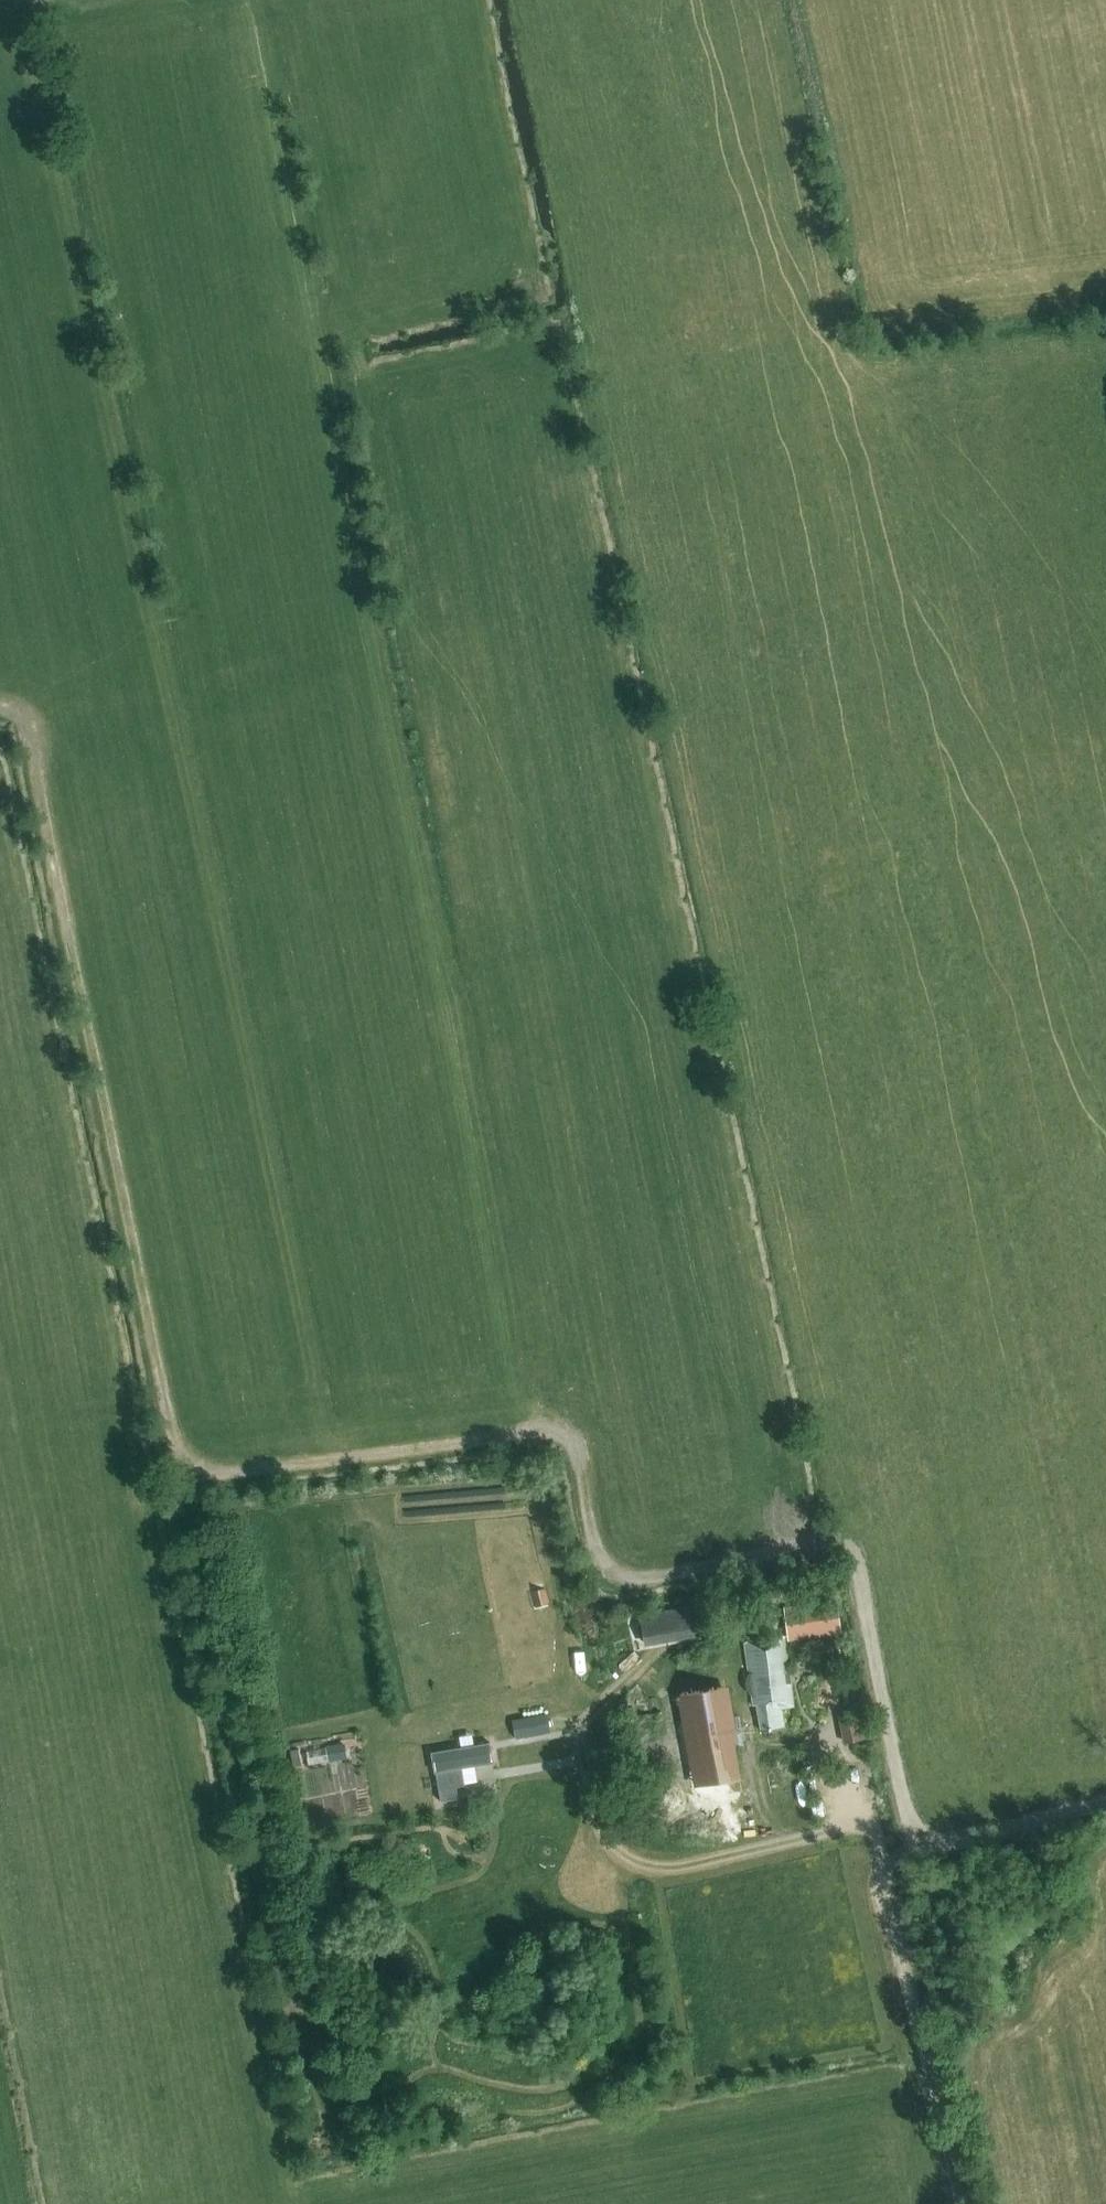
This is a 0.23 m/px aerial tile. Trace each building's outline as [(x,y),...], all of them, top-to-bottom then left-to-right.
[(548,1584),(533,1588),(538,1605),(552,1602),(548,1584)] [(783,1608),(788,1640),(840,1633),(836,1601),(783,1608)] [(671,1608),(677,1640),(710,1634),(704,1602),(671,1608)] [(745,1643),(749,1674),(748,1675),(746,1679),(745,1684),(746,1688),(748,1692),(751,1695),(752,1695),(753,1703),(757,1703),(761,1731),(784,1728),(781,1708),(793,1706),(790,1684),(784,1685),(782,1671),(788,1670),(783,1636),(762,1639),(762,1641),(745,1643)] [(729,1758),(742,1756),(730,1669),(686,1675),(690,1701),(694,1700),(698,1726),(704,1725),(707,1746),(727,1744),(729,1758)] [(529,1718),(512,1721),(515,1737),(531,1735),(529,1718)] [(485,1740),(430,1751),(439,1800),(456,1796),(454,1785),(462,1783),(458,1764),(488,1759),(485,1740)]
